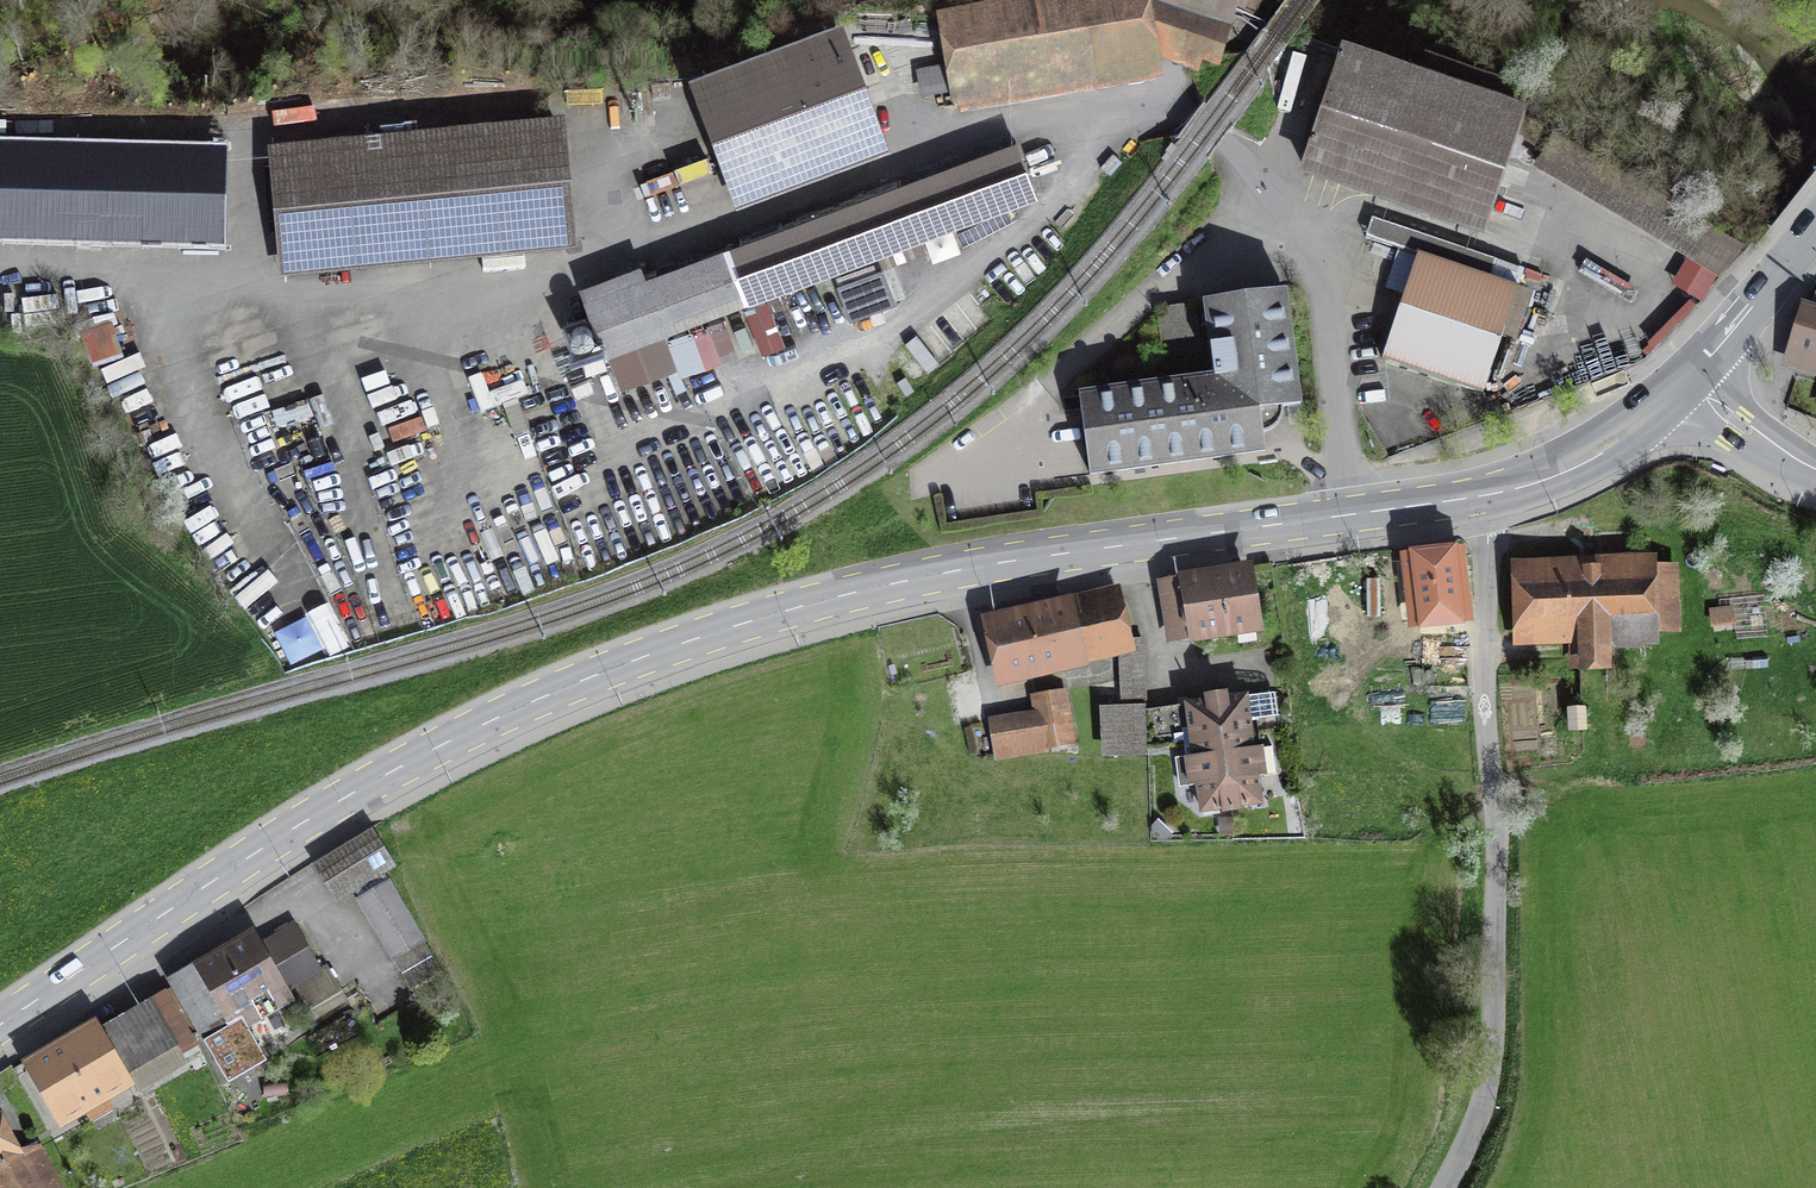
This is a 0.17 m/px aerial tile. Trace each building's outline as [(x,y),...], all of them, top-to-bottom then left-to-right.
[(1152,81),(1146,41),(1139,0),(998,0),(946,9),(956,66),(920,73),(924,95),(960,89),(964,112),(1152,81)] [(1212,55),(1223,25),(1159,14),(1157,0),(1139,0),(1146,41),(1212,55)] [(1225,16),(1230,0),(1178,0),(1225,16)] [(738,187),(872,137),(841,54),(706,104),(738,187)] [(1306,171),(1479,229),(1519,111),(1516,111),(1522,93),(1427,61),(1420,79),(1345,54),(1306,171)] [(274,158),(284,267),(537,243),(538,251),(572,247),(561,131),(274,158)] [(1709,229),(1555,137),(1539,164),(1693,256),(1709,229)] [(1014,138),(586,295),(592,312),(601,334),(620,387),(677,365),(664,329),(1034,193),(1014,138)] [(219,235),(221,162),(0,155),(0,229),(219,235)] [(1368,234),(1428,252),(1433,233),(1373,216),(1368,234)] [(1483,393),(1519,287),(1418,253),(1382,359),(1483,393)] [(839,275),(849,313),(897,300),(887,262),(839,275)] [(1271,430),(1277,425),(1282,418),(1282,407),(1301,404),(1286,290),(1205,301),(1215,375),(1079,394),(1090,474),(1265,451),(1262,432),(1271,430)] [(1807,309),(1795,347),(1804,350),(1801,358),(1815,363),(1815,293),(1810,310),(1807,309)] [(592,312),(566,322),(574,344),(601,334),(592,312)] [(85,361),(121,357),(118,319),(82,322),(85,361)] [(1578,572),(1525,574),(1527,630),(1678,626),(1676,570),(1647,571),(1647,555),(1601,556),(1602,560),(1578,561),(1578,572)] [(1461,612),(1456,556),(1412,560),(1413,570),(1397,571),(1402,618),(1461,612)] [(1201,580),(1166,585),(1173,634),(1255,622),(1248,573),(1224,577),(1224,571),(1200,575),(1201,580)] [(992,621),(1004,670),(1122,643),(1131,641),(1131,639),(1121,598),(1069,610),(1068,604),(992,621)] [(293,666),(348,640),(330,602),(275,628),(293,666)] [(1732,609),(1711,611),(1713,623),(1734,621),(1732,609)] [(1131,641),(1122,643),(1124,707),(1105,709),(1108,755),(1146,750),(1141,638),(1131,639),(1131,641)] [(1187,704),(1192,742),(1222,738),(1251,734),(1249,720),(1257,719),(1259,733),(1280,730),(1275,692),(1226,699),(1225,692),(1206,695),(1207,701),(1187,704)] [(991,723),(997,756),(1070,744),(1061,695),(1036,699),(1039,714),(991,723)] [(1229,810),(1232,809),(1222,738),(1192,742),(1187,704),(1146,710),(1148,748),(1184,743),(1186,757),(1176,758),(1180,787),(1198,784),(1202,810),(1229,806),(1229,810)] [(1222,738),(1232,809),(1234,809),(1233,805),(1261,802),(1257,775),(1276,772),(1272,746),(1253,748),(1251,734),(1222,738)] [(319,866),(338,896),(390,865),(371,834),(319,866)] [(358,899),(410,989),(441,972),(389,881),(358,899)] [(252,940),(173,986),(228,1082),(267,1060),(246,1024),(286,1000),(281,992),(319,970),(294,927),(257,948),(252,940)] [(192,1037),(165,990),(33,1067),(60,1114),(192,1037)] [(4,1187),(63,1187),(41,1146),(21,1157),(18,1150),(15,1152),(0,1123),(0,1180),(4,1187)]
